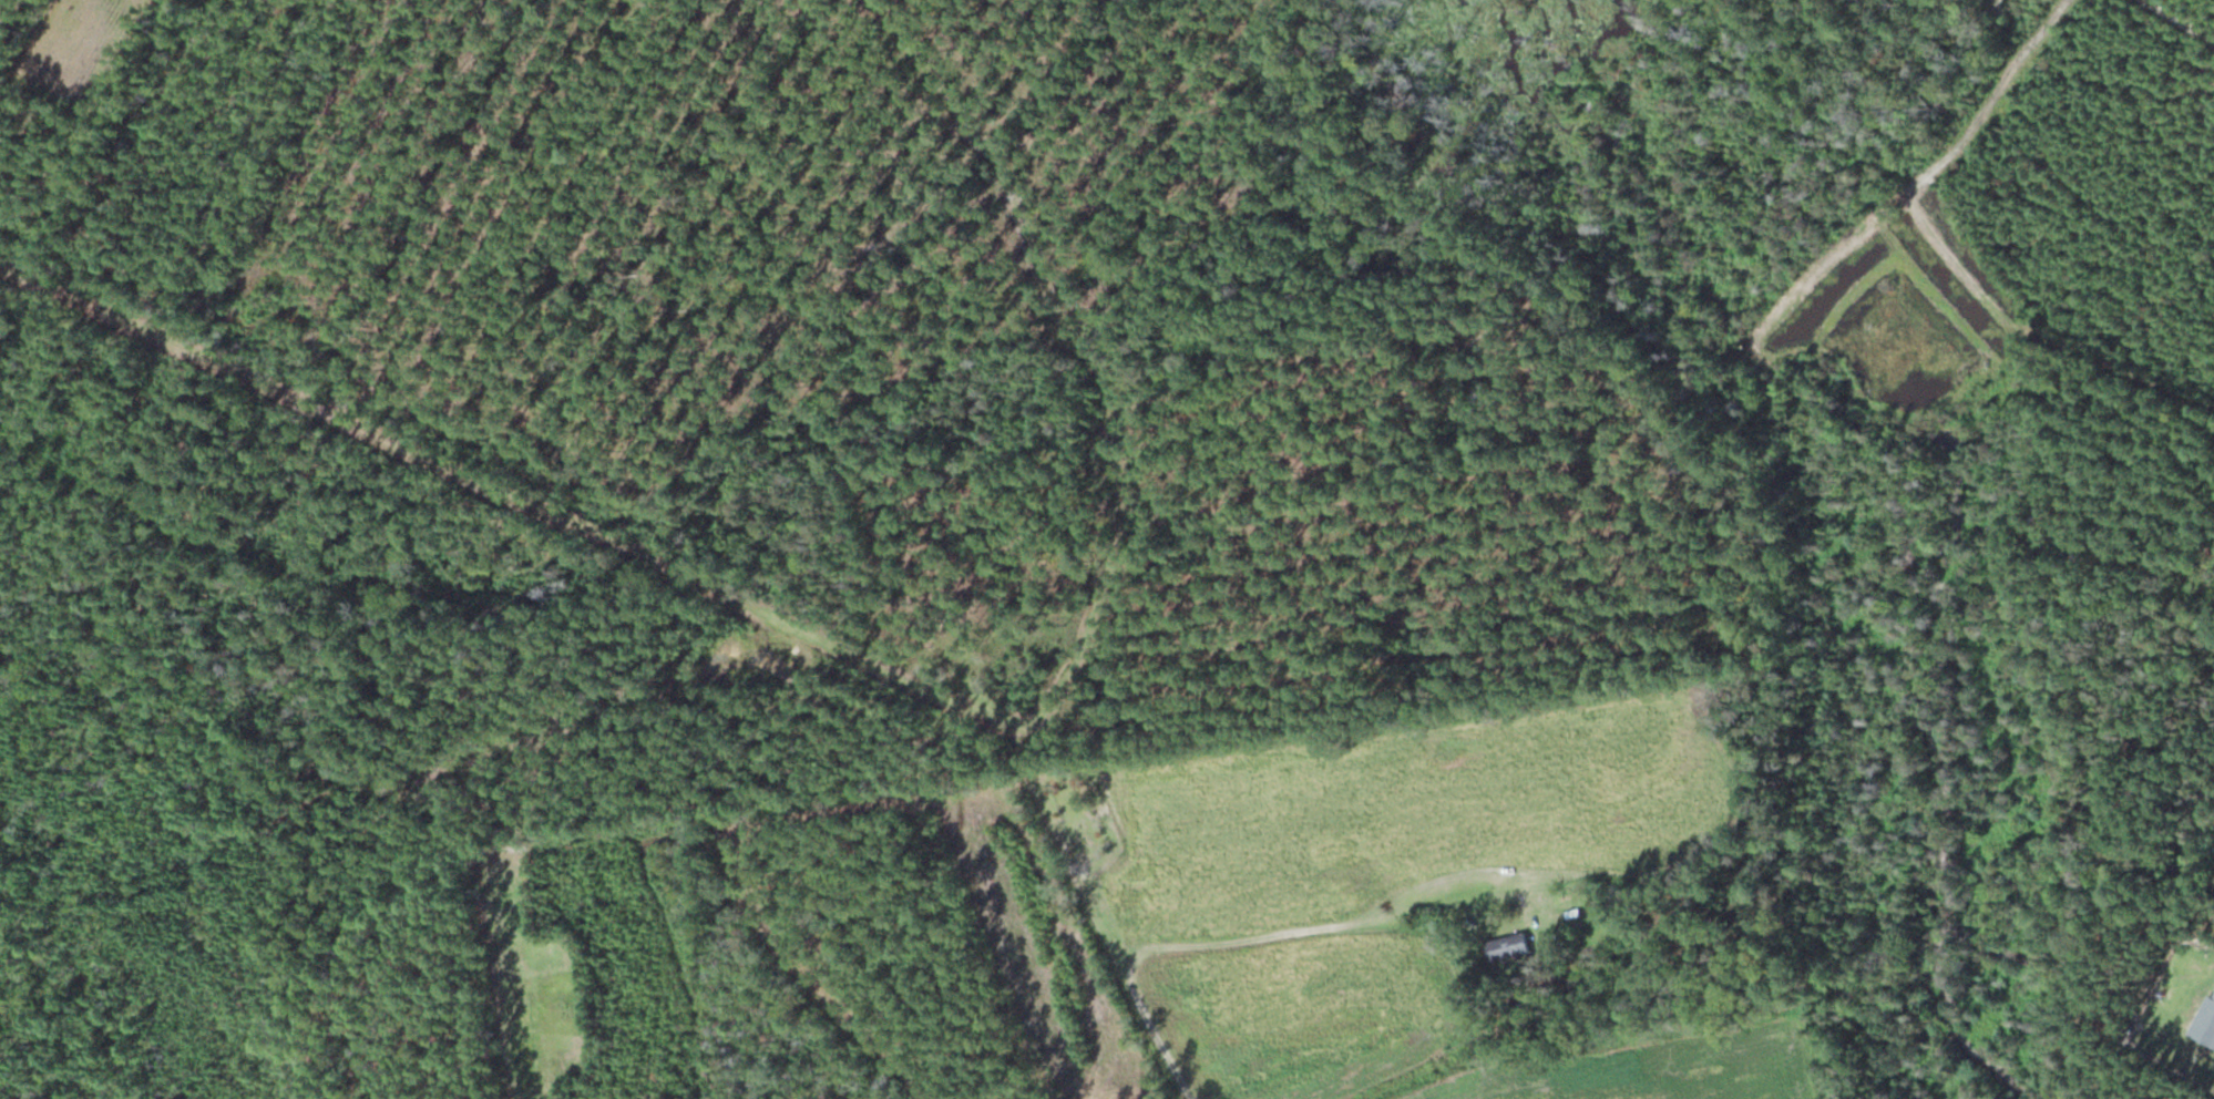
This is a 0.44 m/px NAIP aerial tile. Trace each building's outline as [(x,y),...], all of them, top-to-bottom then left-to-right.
[(1491,964),(1529,950),(1522,930),(1484,944),(1491,964)]
